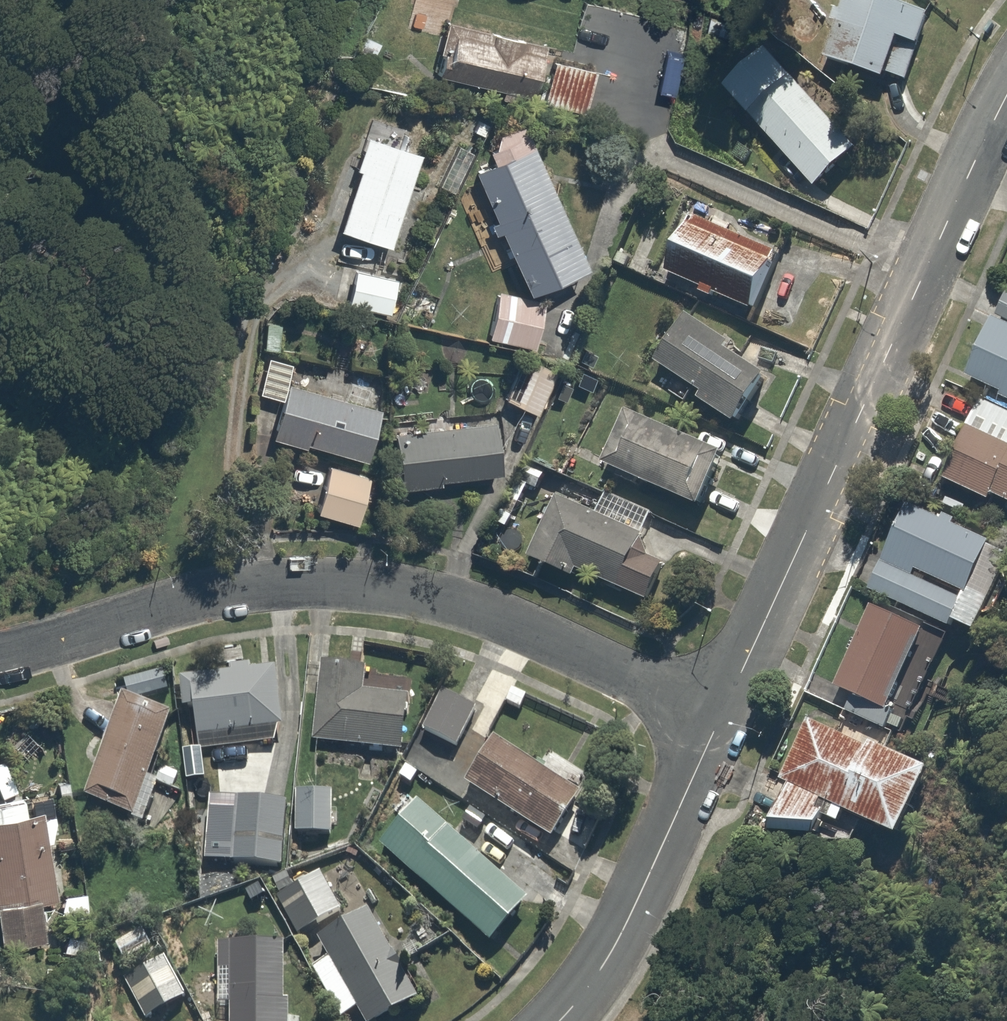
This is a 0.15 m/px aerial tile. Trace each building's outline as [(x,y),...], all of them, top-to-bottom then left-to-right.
[(892,0),(844,0),(824,59),(880,79),(882,72),(905,80),(928,12),(892,0)] [(540,44),(440,24),(430,77),(530,98),(540,44)] [(767,50),(725,88),(811,185),(854,147),(767,50)] [(624,80),(552,63),(543,105),(584,114),(588,96),(618,103),(624,80)] [(388,251),(419,152),(397,145),(402,129),(369,119),(352,171),(355,172),(336,234),(388,251)] [(493,163),(474,171),(523,292),(584,268),(526,124),(484,141),(493,163)] [(776,263),(689,220),(663,273),(750,316),(776,263)] [(401,280),(352,269),(344,308),(393,319),(401,280)] [(544,301),(499,292),(490,338),(535,347),(544,301)] [(1006,325),(1006,296),(1003,295),(992,319),(993,319),(1006,325)] [(766,378),(680,317),(648,362),(734,424),(766,378)] [(966,382),(1006,399),(1006,325),(993,319),(966,382)] [(250,393),(280,402),(286,380),(290,367),(260,359),(250,393)] [(555,372),(531,359),(507,404),(531,417),(555,372)] [(377,406),(286,380),(280,402),(270,437),(361,464),(377,406)] [(981,396),(943,481),(992,503),(995,497),(1006,502),(1006,407),(981,396)] [(723,458),(623,412),(598,466),(606,469),(698,512),(723,458)] [(492,421),(391,434),(398,488),(498,476),(492,421)] [(369,478),(330,466),(315,513),(353,526),(369,478)] [(651,509),(606,489),(594,517),(551,497),(526,555),(570,575),(574,565),(646,597),(660,565),(631,552),(651,509)] [(988,543),(908,505),(868,591),(945,627),(948,620),(971,631),(994,581),(975,572),(988,543)] [(927,638),(872,610),(834,684),(851,692),(842,710),(880,729),(927,638)] [(368,662),(318,656),(309,740),(402,750),(408,696),(365,692),(368,662)] [(276,668),(181,677),(184,710),(194,709),(196,734),(282,726),(276,668)] [(159,697),(126,684),(83,794),(137,815),(151,780),(172,788),(180,767),(158,758),(175,714),(155,707),(159,697)] [(478,709),(441,687),(409,740),(423,749),(434,732),(456,745),(478,709)] [(786,788),(767,829),(821,831),(834,805),(900,837),(929,775),(809,717),(777,783),(786,788)] [(489,736),(461,781),(552,837),(590,775),(544,746),(534,763),(489,736)] [(0,795),(0,925),(3,941),(45,933),(40,904),(58,900),(39,789),(0,795)] [(330,793),(294,793),(295,835),(330,834),(330,793)] [(287,800),(236,794),(229,859),(279,865),(287,800)] [(399,819),(378,843),(487,941),(526,898),(416,799),(399,819)] [(325,868),(274,895),(295,933),(345,906),(325,868)] [(372,907),(321,935),(332,955),(311,966),(338,1015),(358,1004),(367,1020),(382,1020),(421,1000),(372,907)] [(153,948),(141,927),(116,941),(127,962),(153,948)] [(283,937),(217,937),(217,1000),(228,1000),(228,1020),(288,1020),(288,994),(283,994),(283,937)] [(163,951),(122,974),(144,1019),(185,996),(163,951)]
